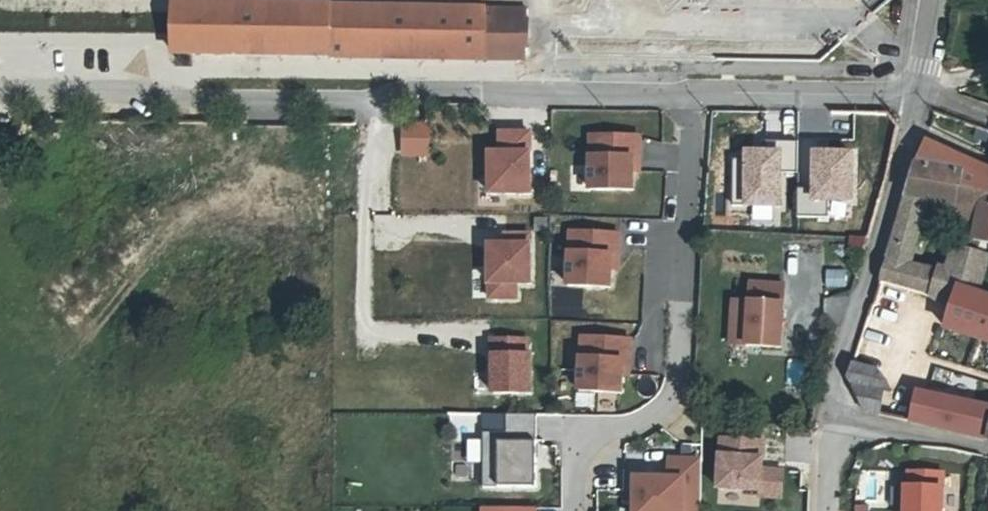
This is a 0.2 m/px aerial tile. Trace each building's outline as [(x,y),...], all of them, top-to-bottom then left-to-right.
[(330,56),(330,5),(176,4),(175,54),(330,56)] [(330,5),(330,56),(485,59),(487,7),(330,5)] [(525,8),(487,7),(485,59),(523,60),(525,8)] [(403,125),(404,153),(424,153),(425,125),(403,125)] [(485,149),(486,192),(530,191),(529,130),(498,130),(498,149),(485,149)] [(978,132),(975,142),(987,148),(987,135),(978,132)] [(639,139),(590,139),(590,193),(633,193),(632,161),(639,161),(639,139)] [(742,148),(742,157),(732,157),(732,203),(783,203),(783,171),(798,171),(798,141),(776,141),(776,148),(742,148)] [(925,143),(907,198),(928,202),(957,206),(954,219),(976,225),(982,196),(962,191),(967,172),(969,160),(925,143)] [(853,151),(812,150),(812,187),(798,187),(798,215),(828,215),(828,199),(853,199),(853,151)] [(982,196),(987,198),(987,179),(967,172),(962,191),(982,196)] [(976,225),(971,244),(987,246),(987,198),(982,196),(976,225)] [(914,252),(928,202),(907,198),(892,248),(914,252)] [(530,281),(529,232),(502,232),(502,241),(485,241),(486,298),(518,298),(518,282),(530,281)] [(619,236),(570,235),(568,289),(611,290),(612,258),(619,258),(619,236)] [(962,243),(958,256),(967,258),(971,244),(962,243)] [(967,258),(986,263),(987,258),(987,246),(971,244),(967,258)] [(928,298),(953,311),(961,285),(967,258),(958,256),(952,254),(943,281),(887,264),(881,283),(928,298)] [(822,268),(823,288),(845,287),(844,267),(822,268)] [(748,328),(747,346),(781,348),(785,285),(751,283),(750,301),(733,300),(731,327),(748,328)] [(950,328),(987,340),(987,295),(983,293),(961,285),(953,311),(948,327),(950,328)] [(748,328),(731,327),(730,345),(747,346),(748,328)] [(489,338),(490,393),(530,392),(530,338),(489,338)] [(631,342),(582,340),(580,394),(622,396),(624,364),(630,364),(631,342)] [(850,396),(877,375),(860,370),(860,361),(852,359),(843,388),(850,396)] [(862,412),(911,423),(917,392),(884,384),(877,375),(850,396),(862,412)] [(917,392),(911,423),(986,442),(987,433),(987,407),(917,392)] [(483,416),(483,484),(533,485),(534,417),(483,416)] [(764,437),(718,435),(716,487),(758,488),(758,497),(781,498),(783,469),(763,468),(764,437)] [(697,457),(666,457),(666,474),(631,474),(631,510),(696,510),(697,457)] [(902,510),(945,510),(945,471),(907,470),(907,483),(903,483),(902,510)]
